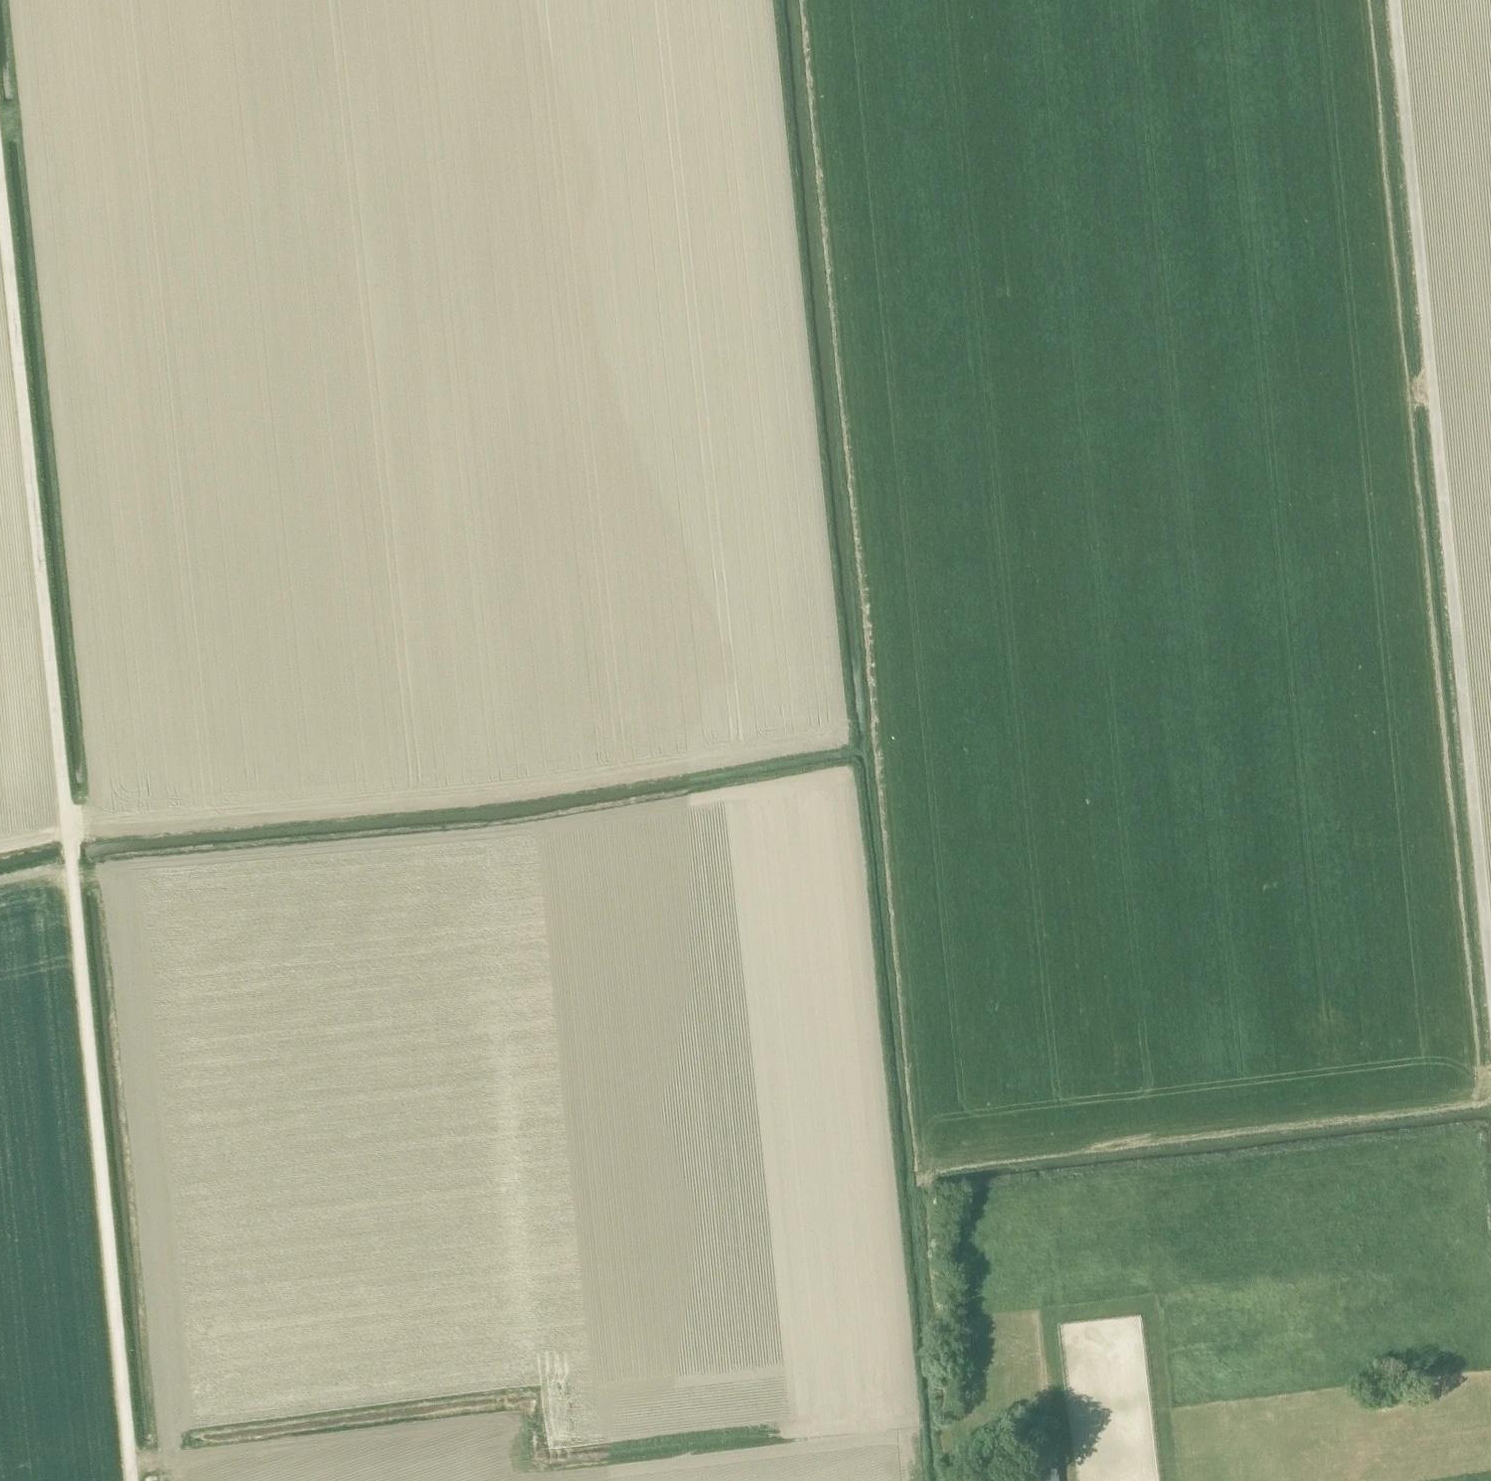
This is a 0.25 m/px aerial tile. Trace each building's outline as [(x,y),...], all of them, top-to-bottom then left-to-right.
[(1055,1442),(1024,1445),(1028,1480),(1059,1480),(1055,1442)]
